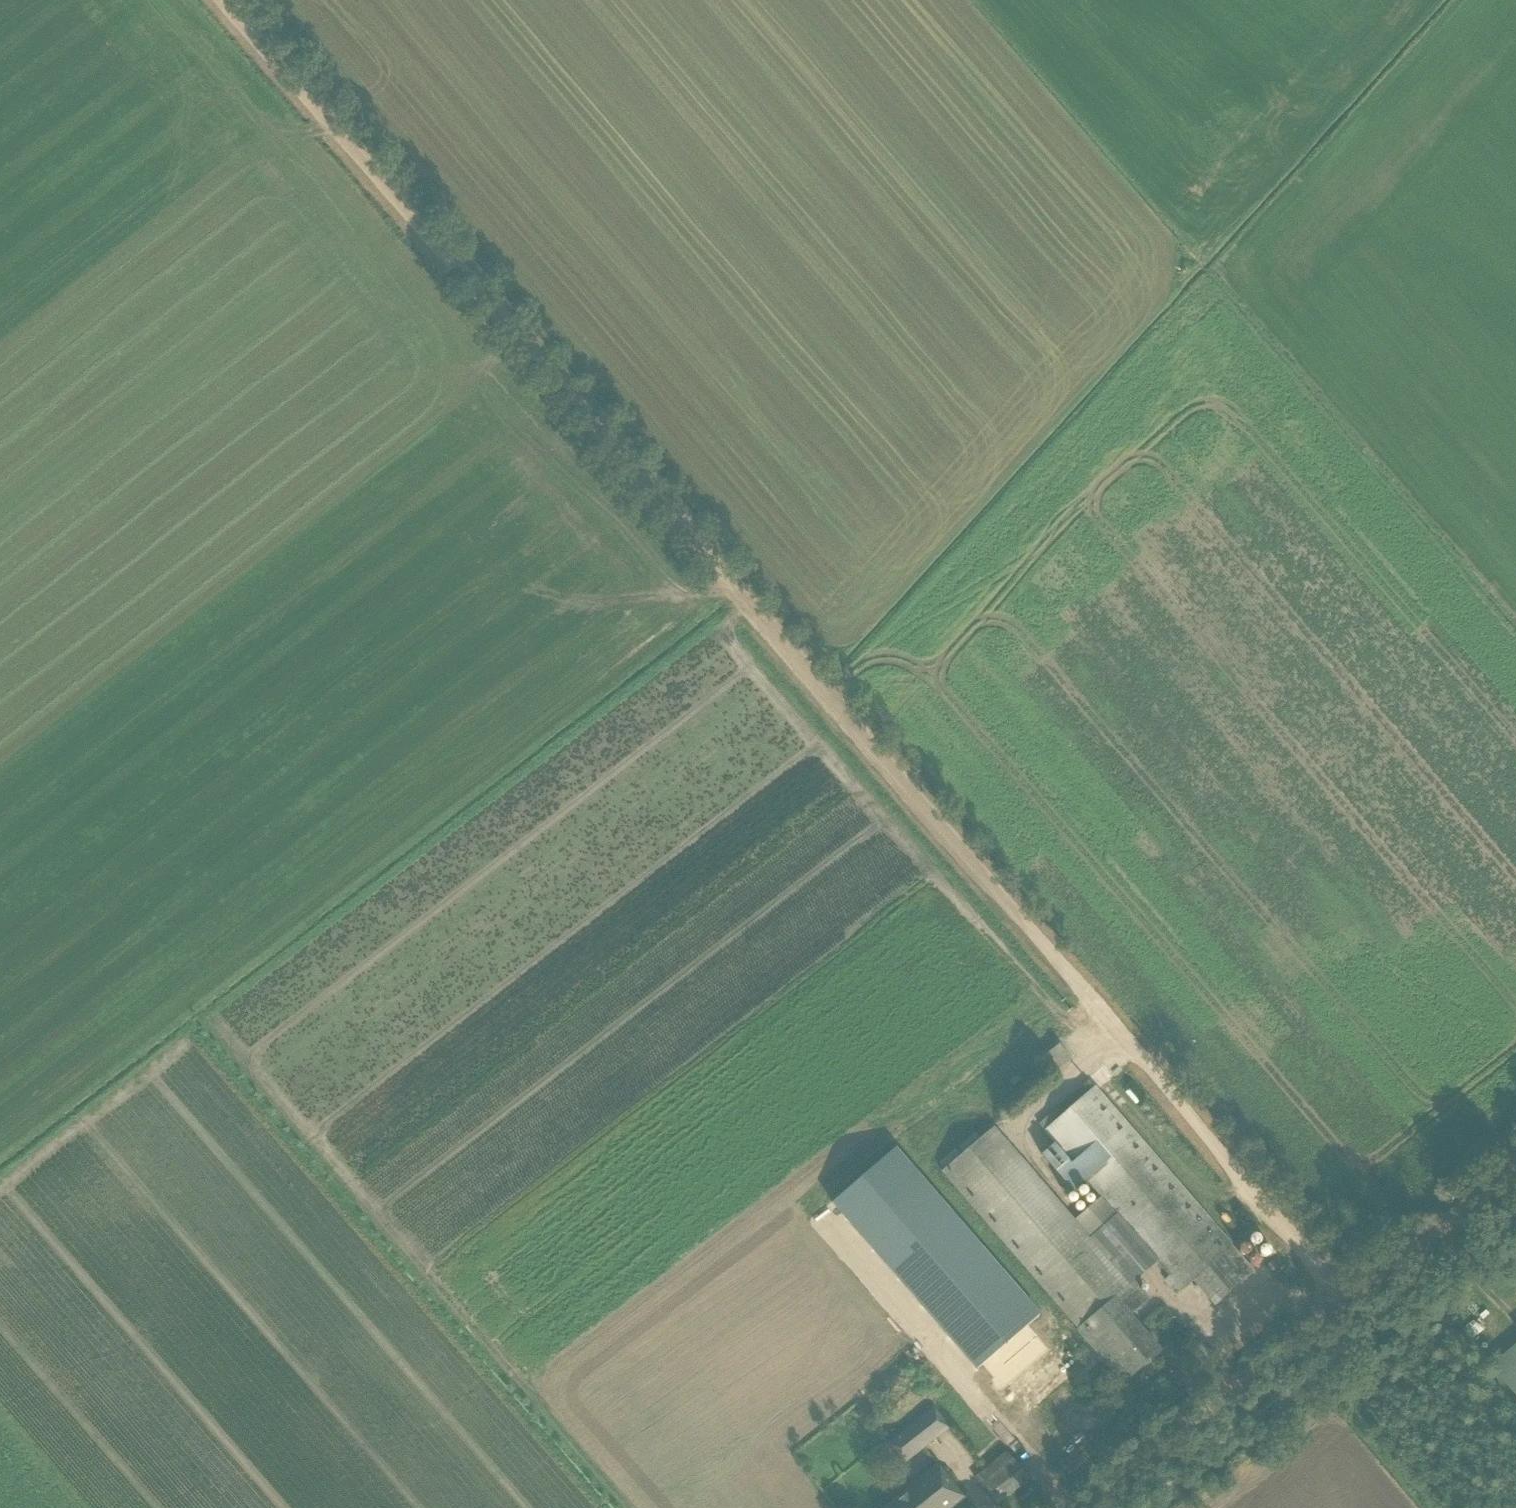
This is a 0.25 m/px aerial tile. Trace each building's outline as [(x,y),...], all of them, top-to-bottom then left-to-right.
[(990,1131),(942,1172),(1058,1306),(1059,1307),(1075,1326),(1078,1329),(1076,1330),(1089,1345),(1109,1368),(1122,1383),(1160,1351),(1130,1315),(1149,1299),(1133,1281),(1129,1285),(1089,1238),(1116,1214),(1157,1261),(1170,1276),(1165,1280),(1171,1287),(1170,1289),(1171,1290),(1171,1291),(1175,1295),(1192,1280),(1214,1305),(1253,1271),(1089,1082),(1074,1095),(1039,1125),(1101,1197),(1074,1221),(994,1128),(990,1131)] [(884,1159),(824,1211),(967,1378),(975,1371),(995,1395),(1041,1356),(1020,1332),(1028,1326),(884,1159)] [(1491,1366),(1504,1382),(1515,1395),(1515,1346),(1491,1366)] [(1183,1368),(1172,1376),(1180,1387),(1191,1379),(1183,1368)] [(933,1407),(885,1444),(902,1465),(950,1428),(933,1407)] [(975,1478),(996,1504),(1027,1477),(1006,1452),(975,1478)] [(964,1497),(939,1466),(885,1507),(950,1507),(964,1497)]
